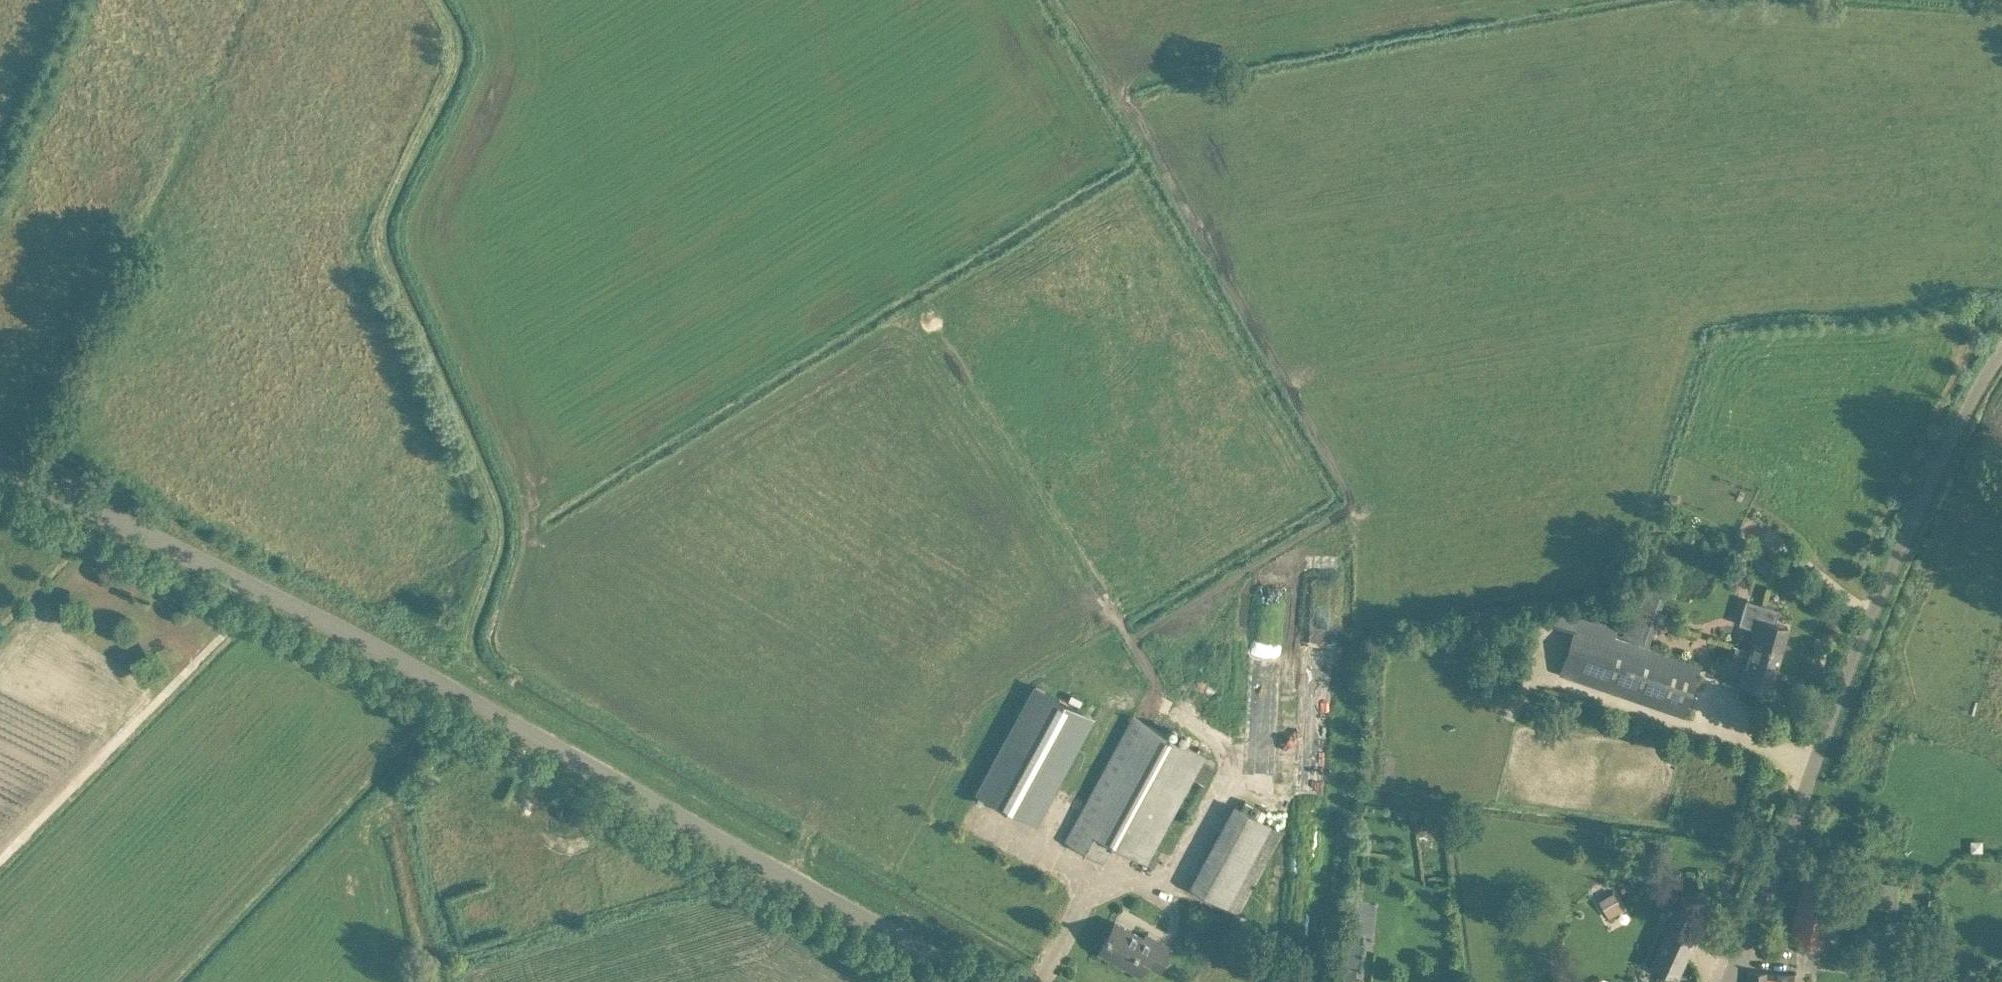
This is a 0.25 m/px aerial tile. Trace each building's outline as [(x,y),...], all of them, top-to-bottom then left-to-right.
[(1623,637),(1649,645),(1665,596),(1638,587),(1623,637)] [(1739,622),(1755,627),(1739,680),(1769,689),(1788,625),(1775,622),(1779,608),(1746,598),(1739,622)] [(1549,622),(1575,630),(1560,673),(1684,714),(1700,665),(1616,637),(1620,626),(1554,604),(1549,622)] [(1034,823),(1092,716),(1036,685),(978,792),(1034,823)] [(1069,837),(1105,858),(1115,841),(1149,861),(1208,753),(1138,713),(1069,837)] [(1236,893),(1200,872),(1192,885),(1229,906),(1236,893)] [(1613,890),(1599,898),(1609,916),(1623,907),(1613,890)] [(1098,950),(1140,973),(1146,963),(1159,970),(1172,947),(1145,933),(1143,936),(1115,920),(1098,950)] [(1651,964),(1678,977),(1697,936),(1669,924),(1651,964)] [(1359,964),(1361,934),(1349,934),(1347,963),(1359,964)] [(1766,970),(1750,970),(1750,981),(1765,981),(1766,970)]
